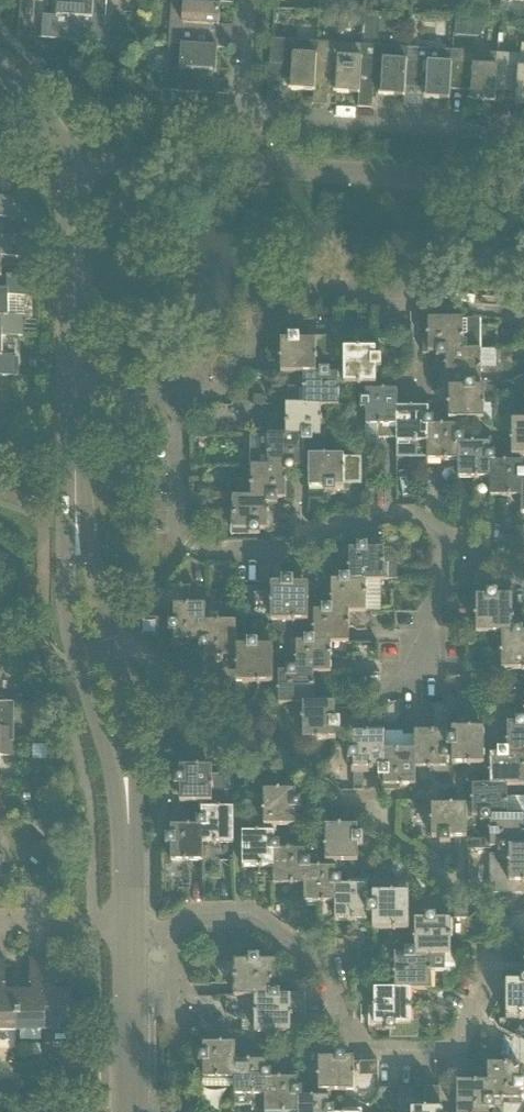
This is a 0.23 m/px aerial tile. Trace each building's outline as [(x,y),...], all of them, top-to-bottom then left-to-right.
[(41,38),(54,39),(104,42),(107,0),(57,0),(56,16),(55,23),(42,22),(41,38)] [(171,2),(169,45),(169,47),(217,50),(217,49),(222,49),(230,50),(231,47),(231,35),(219,34),(218,34),(219,28),(220,5),(171,2)] [(503,13),(502,22),(513,22),(513,14),(503,13)] [(404,97),(407,48),(377,46),(379,21),(364,20),(362,45),(358,108),(372,108),(373,85),(379,85),(378,96),(404,97)] [(313,91),(317,42),(293,41),(271,40),(267,102),(268,102),(268,101),(281,102),(282,90),(313,91)] [(113,48),(112,52),(125,53),(126,48),(126,43),(113,42),(113,48)] [(314,91),(313,105),(326,106),(328,82),(334,83),(333,93),(358,94),(357,107),(358,108),(362,45),(317,42),(316,55),(313,91),(314,91)] [(207,81),(216,81),(216,74),(217,50),(169,47),(167,85),(166,85),(166,91),(178,92),(228,95),(228,93),(204,92),(205,81),(207,81)] [(452,51),(407,48),(404,97),(405,97),(405,87),(424,88),(423,98),(449,100),(450,90),(452,51)] [(495,93),(496,93),(498,54),(452,51),(450,90),(469,91),(468,101),(495,103),(495,93)] [(498,54),(496,93),(514,94),(514,104),(523,105),(523,56),(498,54)] [(7,164),(5,169),(11,172),(17,174),(20,165),(8,160),(7,164)] [(12,197),(0,197),(0,217),(12,217),(12,197)] [(1,277),(1,276),(1,257),(23,257),(23,236),(0,237),(0,277),(1,277)] [(29,276),(1,276),(1,277),(0,277),(0,316),(8,316),(8,297),(29,297),(29,276)] [(23,316),(8,316),(0,316),(0,356),(2,356),(2,336),(23,336),(23,316)] [(481,350),(481,320),(463,320),(428,320),(428,341),(422,341),(422,354),(429,354),(429,352),(436,352),(436,357),(445,357),(445,350),(463,351),(463,350),(481,350)] [(341,335),(341,350),(344,350),(344,361),(344,372),(345,372),(345,385),(358,385),(360,385),(363,385),(376,385),(376,369),(381,369),(381,358),(376,358),(376,350),(363,350),(363,335),(341,335)] [(279,358),(279,361),(281,361),(281,365),(281,373),(281,374),(303,374),(316,374),(316,373),(316,361),(318,361),(318,360),(331,360),(331,345),(331,337),(314,337),(314,342),(305,342),(300,342),(300,337),(289,337),(289,342),(281,342),(281,358),(279,358)] [(481,383),(481,350),(463,350),(463,351),(445,350),(445,357),(445,372),(440,372),(440,385),(447,385),(447,383),(454,383),(454,388),(459,388),(464,388),(464,382),(475,382),(475,383),(481,383)] [(2,356),(0,356),(0,375),(12,375),(12,355),(2,356)] [(330,374),(330,369),(319,369),(319,374),(316,374),(303,374),(303,385),(302,385),(302,387),(289,388),(288,405),(288,406),(320,406),(320,407),(321,407),(338,407),(338,385),(345,385),(345,372),(344,372),(337,372),(337,374),(330,374)] [(446,403),(446,407),(448,407),(448,419),(461,419),(462,420),(471,420),(483,420),(485,420),(492,426),(492,405),(483,405),(483,388),(475,388),(475,383),(475,382),(464,382),(464,388),(459,388),(454,388),(447,388),(447,403),(446,403)] [(376,385),(363,385),(363,392),(365,392),(365,399),(360,399),(360,410),(366,410),(366,426),(380,426),(380,439),(396,439),(396,426),(397,426),(397,408),(398,408),(398,391),(376,391),(376,385)] [(237,395),(231,406),(246,414),(256,406),(237,395)] [(396,439),(396,443),(397,443),(397,457),(417,457),(417,448),(427,448),(427,443),(428,426),(434,427),(434,426),(434,416),(428,416),(428,410),(430,410),(430,403),(418,403),(418,408),(398,408),(397,408),(397,426),(396,426),(396,439)] [(288,406),(288,405),(286,405),(286,436),(302,436),(302,443),(303,443),(313,443),(313,437),(320,437),(320,439),(326,439),(326,427),(321,427),(321,407),(320,407),(320,406),(288,406)] [(461,427),(461,419),(448,419),(448,426),(434,426),(434,427),(428,426),(427,443),(427,461),(458,461),(458,444),(464,444),(464,434),(459,434),(459,427),(461,427)] [(512,421),(512,447),(512,455),(523,455),(523,422),(512,421)] [(204,423),(204,435),(217,435),(217,423),(204,423)] [(250,449),(250,466),(268,466),(268,467),(284,467),(284,473),(285,473),(295,473),(295,468),(302,468),(302,470),(308,470),(310,470),(310,465),(310,458),(308,458),(303,458),(303,451),(303,449),(303,443),(302,443),(302,436),(286,436),(268,436),(250,436),(250,449)] [(492,445),(492,438),(479,438),(479,444),(464,444),(458,444),(458,461),(458,479),(490,479),(491,479),(491,463),(495,463),(495,462),(495,452),(490,452),(490,445),(492,445)] [(523,462),(523,455),(512,455),(511,455),(511,463),(495,462),(495,463),(491,463),(491,479),(490,479),(490,497),(521,498),(521,480),(523,480),(523,471),(521,471),(521,464),(523,464),(523,462)] [(308,490),(319,490),(325,490),(325,495),(336,495),(336,490),(344,490),(344,482),(359,482),(359,485),(361,485),(360,457),(308,457),(308,458),(310,458),(310,465),(310,470),(308,470),(308,490)] [(268,467),(268,466),(250,466),(250,497),(250,498),(277,498),(277,499),(284,499),(284,501),(291,501),(291,488),(285,488),(285,473),(284,473),(284,467),(268,467)] [(228,497),(228,510),(232,510),(232,530),(232,536),(249,536),(249,535),(260,535),(260,529),(267,529),(267,531),(273,531),(273,519),(268,519),(268,510),(268,504),(277,504),(277,499),(277,498),(250,498),(250,497),(228,497)] [(384,550),(368,549),(368,544),(357,544),(357,550),(350,550),(350,548),(343,548),(343,560),(349,560),(349,575),(349,581),(366,581),(366,582),(384,582),(384,581),(400,581),(400,580),(398,580),(397,556),(391,550),(384,550)] [(349,581),(349,575),(339,575),(339,580),(332,580),(332,578),(326,578),(326,591),(331,591),(331,606),(331,612),(349,612),(349,613),(366,613),(366,582),(366,581),(349,581)] [(307,609),(307,585),(298,585),(293,585),(293,579),(283,579),(283,585),(272,585),(272,594),(254,594),(254,596),(255,596),(255,611),(254,612),(269,622),(272,622),(272,629),(283,635),(292,626),(292,622),(295,622),(295,620),(307,620),(307,609)] [(497,598),(497,592),(487,593),(487,598),(476,598),(476,628),(476,635),(502,635),(513,635),(512,629),(512,604),(502,604),(502,598),(497,598)] [(206,622),(206,605),(173,605),(173,621),(168,621),(168,628),(168,632),(173,632),(173,639),(171,639),(171,646),(184,646),(184,640),(199,640),(205,640),(205,622),(206,622)] [(199,640),(199,650),(204,650),(204,656),(202,656),(202,663),(215,663),(215,658),(236,658),(236,647),(236,628),(236,623),(223,623),(222,623),(222,606),(206,606),(206,622),(205,622),(205,640),(199,640)] [(331,612),(331,606),(322,606),(322,611),(315,611),(315,609),(307,609),(307,620),(307,622),(314,622),(314,636),(314,643),(331,643),(349,643),(349,613),(349,612),(331,612)] [(440,613),(440,625),(445,625),(452,625),(452,613),(448,609),(444,609),(442,609),(440,613)] [(495,670),(502,670),(512,670),(522,670),(522,672),(523,672),(523,634),(523,629),(512,629),(513,635),(502,635),(502,653),(500,653),(496,653),(495,670)] [(314,643),(314,636),(304,636),(304,642),(297,642),(297,640),(290,640),(290,652),(296,652),(296,667),(296,674),(314,674),(331,674),(331,643),(314,643)] [(258,647),(258,642),(247,641),(247,647),(236,647),(236,658),(237,665),(235,665),(235,667),(237,667),(236,682),(256,683),(256,684),(260,684),(260,683),(271,683),(271,671),(272,671),(272,647),(258,647)] [(296,674),(296,667),(286,667),(286,672),(280,672),(280,671),(272,671),(271,671),(271,683),(278,683),(278,705),(303,705),(314,705),(314,674),(296,674)] [(476,678),(476,689),(488,689),(488,678),(476,678)] [(14,727),(14,701),(3,701),(0,701),(0,742),(14,742),(14,727)] [(335,721),(335,715),(335,705),(314,705),(303,705),(302,740),(335,740),(335,732),(340,732),(340,721),(335,721)] [(515,718),(515,723),(508,723),(508,721),(502,721),(502,734),(507,734),(507,742),(507,749),(507,755),(523,755),(523,718),(515,718)] [(482,764),(483,752),(484,752),(484,729),(471,729),(471,728),(468,728),(468,730),(452,730),(452,738),(446,738),(446,749),(452,749),(452,760),(452,764),(482,764)] [(385,767),(384,750),(385,750),(385,739),(385,733),(353,733),(353,749),(347,749),(347,760),(353,760),(353,767),(351,767),(351,773),(363,773),(363,768),(378,768),(378,767),(385,767)] [(452,760),(452,749),(446,749),(446,738),(446,733),(414,733),(414,735),(414,750),(415,750),(415,768),(416,768),(436,768),(436,773),(448,773),(448,766),(446,766),(446,760),(452,760)] [(414,750),(414,735),(396,735),(396,739),(385,739),(385,750),(384,750),(385,767),(378,767),(378,768),(378,777),(384,777),(384,784),(382,784),(381,791),(394,791),(394,785),(416,785),(416,768),(415,768),(415,750),(414,750)] [(14,754),(14,742),(0,742),(0,754),(14,754)] [(48,745),(33,745),(33,760),(48,760),(48,745)] [(507,749),(498,749),(498,754),(491,754),(491,752),(484,752),(483,752),(482,764),(482,765),(490,765),(490,785),(489,785),(507,786),(523,786),(523,755),(507,755),(507,749)] [(199,768),(199,766),(196,766),(196,768),(180,768),(180,776),(174,776),(174,787),(180,787),(180,802),(198,802),(212,801),(212,768),(199,768)] [(507,815),(507,786),(489,785),(490,785),(472,785),(472,806),(465,806),(465,807),(465,819),(473,819),(473,817),(480,817),(480,822),(490,822),(490,816),(507,816),(507,815)] [(279,792),(279,790),(277,790),(277,792),(264,792),(264,826),(276,825),(296,825),(296,811),(301,811),(301,800),(296,800),(296,792),(279,792)] [(212,808),(212,801),(198,802),(198,816),(196,816),(196,826),(202,826),(202,843),(203,843),(234,843),(233,808),(212,808)] [(431,807),(428,807),(428,820),(431,820),(431,823),(431,839),(439,839),(439,844),(450,844),(450,839),(456,838),(465,838),(465,819),(465,807),(456,807),(431,807)] [(471,850),(473,850),(484,850),(491,850),(491,848),(498,848),(498,853),(508,853),(509,849),(523,849),(523,815),(507,815),(507,816),(490,816),(490,822),(490,837),(484,837),(484,840),(471,840),(471,850)] [(181,826),(181,821),(169,821),(169,827),(170,827),(170,834),(165,834),(165,845),(171,845),(171,861),(203,861),(203,843),(202,843),(202,826),(196,826),(181,826)] [(276,834),(276,825),(264,826),(264,832),(242,833),(242,868),(273,868),(274,868),(274,851),(280,851),(280,850),(280,840),(274,840),(274,834),(276,834)] [(341,827),(341,825),(338,825),(338,827),(325,827),(325,861),(338,861),(358,861),(358,846),(363,846),(363,835),(357,835),(357,827),(341,827)] [(307,851),(307,844),(295,845),(295,850),(280,850),(280,851),(274,851),(274,868),(273,868),(273,885),(304,885),(304,867),(311,867),(311,858),(305,858),(305,851),(307,851)] [(489,894),(523,894),(523,849),(509,849),(508,853),(498,853),(498,855),(495,855),(489,855),(489,894)] [(443,858),(443,865),(454,865),(454,854),(447,854),(443,858)] [(220,861),(211,861),(211,879),(220,879),(220,861)] [(338,869),(338,861),(325,861),(325,868),(311,868),(311,867),(304,867),(304,885),(304,903),(335,903),(335,886),(342,886),(342,885),(341,876),(336,876),(336,869),(338,869)] [(369,886),(369,880),(356,880),(356,886),(342,885),(342,886),(335,886),(335,903),(335,920),(367,920),(367,915),(367,905),(372,905),(372,893),(367,893),(367,886),(369,886)] [(390,886),(390,893),(372,893),(372,905),(367,905),(367,915),(372,915),(372,920),(372,930),(409,930),(409,917),(409,904),(409,886),(390,886)] [(454,919),(467,919),(467,906),(454,906),(454,919)] [(416,917),(409,917),(409,930),(414,930),(415,938),(414,940),(414,946),(414,948),(415,948),(415,955),(431,955),(448,955),(451,955),(451,919),(436,919),(436,913),(425,913),(425,919),(416,919),(416,917)] [(415,948),(414,948),(405,949),(405,954),(395,954),(395,952),(389,952),(389,964),(394,964),(394,989),(394,990),(410,990),(431,990),(431,973),(448,973),(448,955),(431,955),(415,955),(415,948)] [(259,960),(259,955),(249,955),(249,960),(234,960),(234,997),(254,997),(255,997),(255,990),(270,990),(270,971),(276,971),(276,958),(269,958),(269,960),(259,960)] [(58,958),(44,959),(44,1029),(44,1043),(71,1043),(71,1029),(71,991),(58,991),(58,958)] [(5,959),(0,959),(0,1030),(18,1029),(18,991),(5,991),(5,959)] [(18,1029),(44,1029),(44,959),(30,959),(30,991),(18,991),(18,1029)] [(521,977),(521,983),(506,982),(507,1018),(523,1018),(523,977),(521,977)] [(394,990),(394,989),(374,989),(374,1015),(368,1015),(368,1027),(375,1027),(375,1025),(385,1025),(385,1031),(396,1031),(396,1025),(410,1025),(410,990),(394,990)] [(280,995),(280,990),(270,990),(255,990),(255,997),(254,997),(254,1032),(291,1032),(291,1006),(296,1006),(296,994),(290,994),(290,995),(280,995)] [(214,1044),(214,1038),(201,1038),(201,1045),(203,1045),(203,1052),(198,1052),(198,1063),(203,1063),(203,1069),(198,1070),(195,1074),(195,1082),(198,1087),(203,1087),(234,1087),(235,1087),(235,1061),(235,1043),(214,1044)] [(355,1079),(355,1076),(354,1076),(354,1060),(345,1060),(346,1054),(335,1054),(335,1060),(319,1060),(319,1074),(317,1074),(317,1078),(319,1078),(319,1091),(331,1090),(354,1090),(354,1079),(355,1079)] [(266,1069),(266,1062),(268,1062),(268,1055),(255,1055),(255,1061),(235,1061),(235,1087),(234,1087),(234,1107),(248,1107),(252,1103),(252,1096),(265,1096),(265,1079),(271,1079),(271,1069),(266,1069)] [(519,1064),(487,1064),(487,1082),(488,1082),(488,1099),(494,1099),(509,1099),(509,1105),(521,1105),(521,1098),(519,1098),(519,1091),(523,1091),(523,1080),(519,1080),(519,1064)] [(299,1073),(286,1073),(286,1079),(271,1079),(265,1079),(265,1096),(265,1111),(298,1111),(297,1098),(302,1098),(302,1087),(296,1087),(296,1080),(299,1080),(299,1073)] [(488,1082),(487,1082),(456,1082),(457,1111),(489,1111),(489,1109),(494,1109),(494,1099),(488,1099),(488,1082)] [(0,1084),(0,1096),(18,1097),(18,1088),(18,1085),(5,1085),(0,1084)] [(329,1099),(331,1099),(331,1093),(331,1090),(319,1091),(318,1091),(318,1093),(318,1098),(302,1098),(297,1098),(298,1111),(334,1111),(334,1106),(329,1106),(329,1099)]
